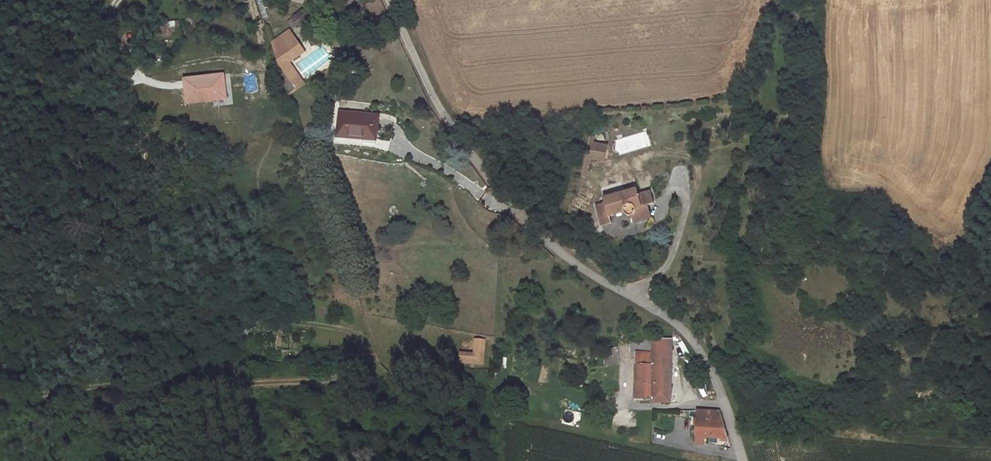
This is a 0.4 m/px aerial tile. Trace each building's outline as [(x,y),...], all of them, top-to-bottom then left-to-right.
[(304,11),(295,18),(302,27),(311,20),(304,11)] [(179,16),(156,23),(159,34),(182,28),(179,16)] [(284,58),(302,46),(291,31),(272,42),(279,61),(284,58)] [(302,46),(284,58),(287,63),(283,65),(299,90),(307,85),(292,63),(307,54),(302,46)] [(284,58),(279,61),(290,96),(299,90),(283,65),(287,63),(284,58)] [(190,105),(223,100),(221,90),(228,88),(225,73),(185,79),(190,105)] [(374,129),(374,112),(334,110),(333,133),(348,133),(349,128),(374,129)] [(600,153),(603,141),(590,137),(587,149),(600,153)] [(640,188),(639,183),(613,188),(614,193),(605,194),(608,209),(624,206),(626,208),(628,211),(633,211),(635,217),(653,213),(650,201),(655,200),(652,186),(640,188)] [(608,209),(605,194),(594,197),(597,218),(609,216),(608,209)] [(462,358),(484,360),(485,336),(476,335),(475,349),(462,349),(462,358)] [(632,340),(632,352),(652,352),(652,340),(632,340)] [(652,340),(652,352),(654,399),(654,402),(674,402),(671,341),(652,340)] [(635,398),(654,399),(652,352),(632,352),(632,357),(637,358),(637,383),(634,384),(635,398)] [(722,417),(701,415),(700,439),(700,447),(707,448),(708,440),(732,443),(722,417)]
